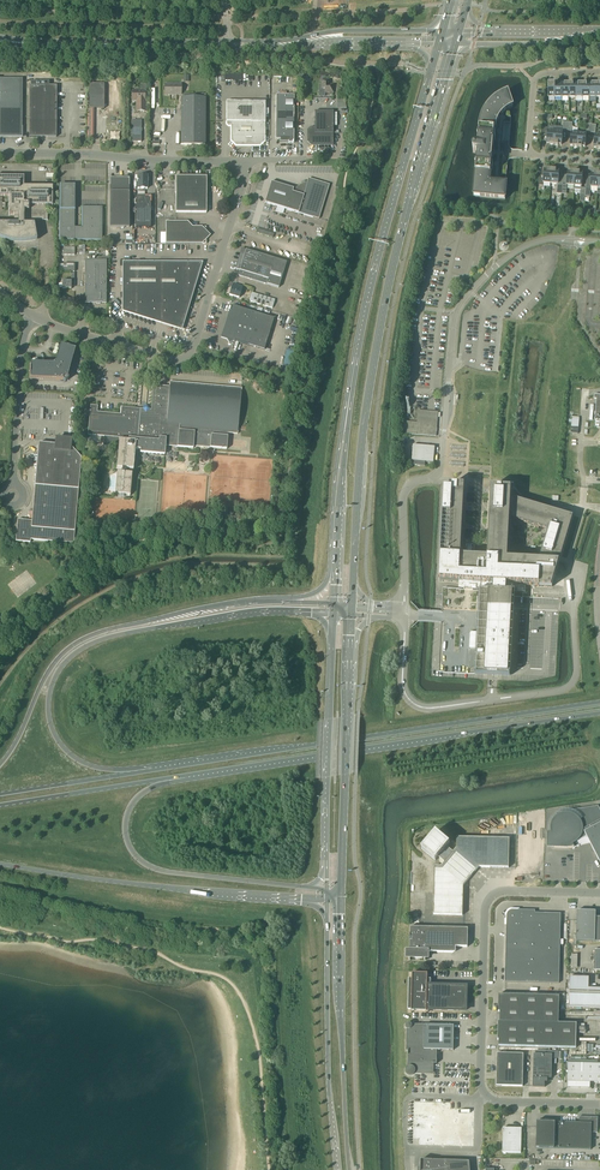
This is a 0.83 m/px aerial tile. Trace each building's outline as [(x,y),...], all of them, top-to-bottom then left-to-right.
[(22,137),(22,79),(0,79),(0,137),(22,137)] [(333,84),(329,84),(329,80),(321,80),(321,89),(324,89),(324,93),(333,93),(333,84)] [(104,109),(104,84),(89,84),(89,109),(104,109)] [(136,111),(145,111),(145,101),(145,91),(145,89),(145,85),(140,85),(140,91),(132,91),(132,101),(136,101),(136,111)] [(181,95),(181,85),(164,85),(164,95),(181,95)] [(56,137),(56,86),(29,86),(29,137),(56,137)] [(473,151),(473,152),(474,152),(475,153),(477,153),(473,196),(505,199),(506,184),(492,183),(490,180),(491,171),(488,171),(489,165),(491,165),(492,153),(490,153),(490,150),(492,150),(493,138),(491,138),(492,132),(494,132),(494,129),(494,128),(495,127),(495,125),(495,124),(496,123),(496,122),(497,120),(498,118),(499,117),(499,116),(500,115),(502,113),(503,112),(504,111),(505,111),(507,109),(508,109),(509,108),(511,107),(513,107),(508,92),(507,93),(505,93),(503,94),(501,95),(498,97),(496,99),(494,100),(493,101),(491,103),(490,104),(489,105),(488,106),(487,107),(486,108),(485,111),(484,112),(483,114),(482,116),(482,118),(481,119),(481,121),(480,123),(480,126),(479,129),(477,148),(475,148),(474,148),(473,149),(473,150),(473,151)] [(182,94),(182,98),(181,98),(181,145),(205,145),(205,98),(203,98),(203,94),(182,94)] [(293,143),(294,95),(276,95),(275,139),(280,139),(280,142),(285,142),(285,140),(288,140),(288,143),(293,143)] [(346,108),(345,104),(344,104),(344,100),(337,100),(337,104),(337,108),(346,108)] [(265,142),(265,102),(226,102),(226,125),(228,127),(230,127),(230,141),(236,146),(260,147),(265,142)] [(333,145),(333,136),(333,126),(336,126),(336,113),(333,113),(333,112),(314,112),(314,128),(311,128),(308,131),(308,142),(311,145),(333,145)] [(132,121),(132,128),(131,142),(141,142),(141,121),(132,121)] [(554,145),(555,132),(548,131),(548,128),(542,127),(542,136),(545,136),(545,139),(547,140),(546,144),(549,144),(549,145),(554,145)] [(555,132),(554,145),(558,145),(561,145),(562,132),(555,132)] [(573,147),(577,147),(578,134),(571,133),(570,146),(573,146),(573,147)] [(578,134),(577,147),(582,148),(582,147),(585,147),(586,134),(578,134)] [(538,175),(538,177),(537,185),(543,186),(543,183),(550,184),(551,170),(547,170),(544,170),(544,174),(542,174),(542,175),(538,175)] [(551,170),(550,184),(558,184),(559,171),(556,171),(551,170)] [(566,185),(574,186),(575,172),(571,172),(571,173),(568,172),(566,185)] [(575,172),(574,186),(574,190),(581,190),(580,196),(585,197),(586,188),(581,188),(581,186),(583,174),(579,173),(580,173),(575,172)] [(591,187),(598,188),(599,174),(594,174),(594,175),(591,174),(591,179),(589,179),(589,181),(591,181),(590,187),(591,187)] [(147,189),(147,176),(137,176),(137,189),(147,189)] [(9,196),(9,215),(14,215),(14,224),(0,224),(0,238),(2,239),(4,240),(7,241),(9,241),(16,242),(23,242),(33,241),(37,240),(34,225),(33,225),(33,220),(47,220),(47,206),(52,206),(52,187),(24,187),(24,177),(0,177),(0,196),(9,196)] [(206,213),(206,177),(176,177),(175,213),(206,213)] [(293,189),(271,182),(265,203),(318,219),(329,185),(308,179),(307,182),(293,189)] [(129,228),(129,180),(110,180),(110,228),(129,228)] [(60,185),(60,240),(102,240),(102,207),(82,207),(82,228),(74,228),(74,185),(60,185)] [(136,197),(136,203),(135,228),(150,228),(151,197),(136,197)] [(206,240),(210,236),(202,227),(192,227),(190,229),(184,222),(165,222),(165,244),(206,244),(206,240)] [(274,235),(257,230),(256,234),(273,239),(274,235)] [(278,288),(286,263),(243,249),(236,270),(239,271),(238,276),(278,288)] [(101,257),(101,261),(85,261),(84,303),(106,303),(106,261),(109,261),(109,257),(101,257)] [(63,264),(56,264),(56,272),(63,272),(75,272),(75,264),(63,265),(63,264)] [(197,267),(197,264),(123,264),(123,311),(178,328),(179,326),(181,327),(200,268),(197,267)] [(71,289),(71,281),(62,281),(62,289),(71,289)] [(239,298),(242,287),(232,284),(229,295),(239,298)] [(272,308),(275,300),(251,293),(249,301),(272,308)] [(222,338),(228,339),(229,342),(228,343),(233,341),(264,350),(273,319),(232,306),(222,338)] [(63,378),(65,377),(67,378),(75,350),(60,345),(55,362),(52,364),(30,363),(30,379),(63,381),(63,378)] [(88,435),(89,435),(89,442),(101,443),(101,436),(104,436),(103,446),(110,447),(115,442),(118,442),(116,469),(122,470),(121,473),(116,473),(110,477),(109,490),(115,495),(130,496),(132,474),(125,473),(125,470),(133,471),(135,449),(140,450),(140,453),(164,455),(165,444),(177,445),(177,447),(193,449),(193,446),(196,447),(189,409),(183,383),(170,382),(169,388),(154,387),(152,410),(150,410),(147,407),(145,408),(143,410),(143,409),(142,409),(142,411),(121,409),(121,415),(96,413),(97,407),(90,406),(88,435)] [(241,388),(183,383),(189,409),(196,447),(226,449),(228,433),(237,434),(241,388)] [(573,428),(581,429),(581,418),(574,418),(574,422),(573,422),(573,428)] [(30,543),(30,540),(73,544),(81,460),(71,449),(72,440),(67,439),(59,438),(55,438),(55,445),(38,444),(31,521),(17,520),(15,542),(30,543)] [(434,463),(435,447),(413,445),(411,461),(413,461),(412,465),(425,466),(425,462),(434,463)] [(492,675),(509,676),(514,593),(514,585),(539,586),(552,587),(552,586),(555,577),(559,562),(573,517),(510,498),(511,489),(491,488),(487,558),(474,558),(475,543),(466,543),(466,557),(460,557),(464,486),(450,486),(450,490),(444,490),(444,493),(443,519),(441,558),(439,581),(464,582),(464,585),(460,585),(460,587),(464,587),(464,590),(443,589),(442,610),(441,619),(441,624),(439,665),(438,672),(447,673),(472,674),(492,675)] [(551,827),(551,830),(552,832),(549,833),(548,847),(574,848),(577,846),(575,843),(586,837),(599,863),(599,810),(598,807),(556,813),(558,817),(556,818),(552,825),(551,827)] [(449,844),(435,832),(421,849),(435,860),(438,857),(440,859),(439,860),(439,862),(443,865),(441,867),(434,867),(433,915),(462,916),(463,885),(478,867),(508,868),(509,839),(456,838),(456,848),(453,852),(446,847),(449,844)] [(559,983),(560,914),(535,913),(535,911),(518,910),(513,910),(512,910),(511,910),(509,911),(508,912),(508,913),(507,914),(507,915),(506,916),(505,982),(559,983)] [(576,941),(599,942),(599,917),(595,917),(595,911),(579,911),(577,911),(577,913),(576,932),(576,941)] [(467,947),(468,929),(410,927),(409,958),(425,958),(425,952),(449,953),(449,947),(467,947)] [(430,980),(427,980),(427,974),(412,973),(411,1009),(465,1011),(466,987),(430,986),(430,980)] [(568,1007),(599,1008),(599,989),(588,988),(589,978),(569,977),(568,1007)] [(498,1022),(497,1040),(498,1040),(498,1046),(576,1048),(576,1024),(558,1023),(559,996),(499,995),(499,996),(498,1003),(498,1012),(500,1012),(499,1022),(498,1022)] [(453,1050),(454,1026),(424,1025),(411,1025),(411,1024),(410,1024),(409,1023),(407,1024),(406,1025),(406,1026),(406,1027),(406,1028),(407,1029),(407,1050),(408,1050),(408,1055),(408,1067),(407,1068),(406,1069),(405,1070),(406,1072),(406,1073),(407,1075),(408,1075),(409,1076),(411,1076),(412,1076),(413,1075),(414,1074),(433,1074),(433,1064),(437,1064),(437,1056),(436,1056),(437,1050),(453,1050)] [(522,1086),(523,1054),(497,1053),(496,1086),(522,1086)] [(533,1078),(532,1087),(545,1087),(545,1083),(547,1083),(547,1079),(551,1079),(552,1055),(533,1054),(533,1078)] [(567,1088),(590,1088),(590,1082),(596,1082),(599,1082),(599,1064),(568,1063),(567,1088)] [(419,1139),(419,1145),(473,1146),(474,1110),(450,1109),(450,1103),(414,1103),(413,1139),(419,1139)] [(536,1148),(554,1149),(591,1150),(591,1133),(597,1133),(597,1120),(594,1117),(579,1117),(579,1123),(555,1122),(537,1122),(536,1148)] [(488,1152),(502,1153),(503,1128),(488,1128),(488,1152)] [(521,1153),(521,1129),(503,1128),(502,1153),(521,1153)] [(469,1161),(427,1160),(420,1160),(420,1167),(418,1167),(418,1169),(470,1169),(469,1161)]
